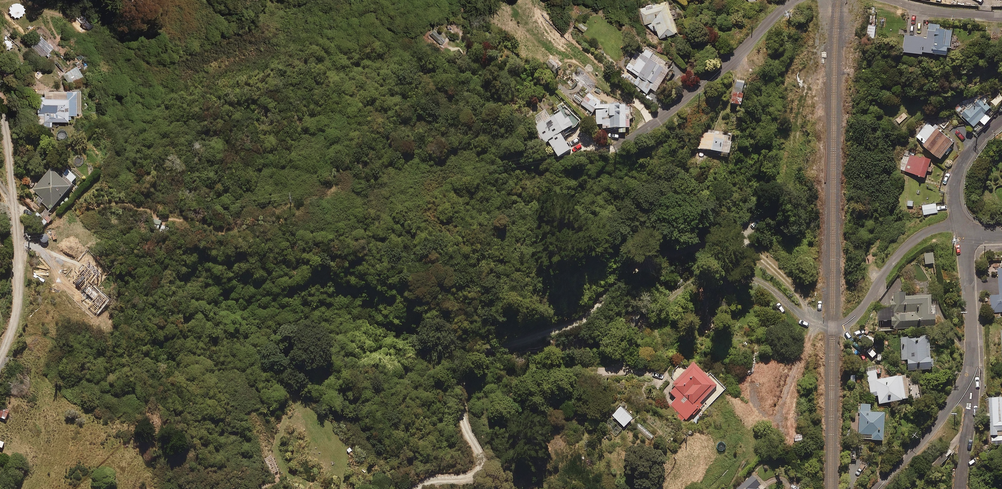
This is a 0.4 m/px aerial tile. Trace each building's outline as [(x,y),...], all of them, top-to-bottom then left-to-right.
[(678,35),(670,3),(641,10),(645,25),(649,24),(650,30),(656,29),(659,39),(678,35)] [(579,19),(574,25),(583,32),(588,26),(579,19)] [(938,26),(930,25),(928,40),(906,37),(904,54),(923,56),(923,55),(949,58),(950,49),(955,50),(956,42),(952,42),(953,33),(937,31),(938,26)] [(654,55),(648,62),(637,54),(626,68),(639,77),(633,85),(647,94),(651,89),(656,93),(667,77),(670,79),(674,74),(665,67),(667,64),(654,55)] [(559,69),(553,63),(547,68),(553,74),(559,69)] [(82,76),(77,66),(63,74),(68,84),(82,76)] [(746,85),(738,82),(730,106),(740,110),(744,100),(741,99),(746,85)] [(80,91),(44,92),(45,97),(38,97),(38,127),(51,127),(51,122),(68,121),(68,114),(81,114),(80,91)] [(602,126),(602,131),(619,131),(619,135),(625,135),(626,131),(629,131),(630,105),(619,105),(619,107),(599,106),(600,104),(589,94),(580,105),(592,114),(596,109),(596,126),(602,126)] [(968,108),(967,107),(961,113),(973,126),(979,119),(983,123),(990,117),(984,111),(990,106),(980,96),(968,108)] [(565,121),(561,114),(550,120),(549,118),(534,127),(545,146),(548,144),(558,162),(570,155),(560,136),(573,129),(568,120),(565,121)] [(953,141),(928,120),(914,137),(939,158),(953,141)] [(714,135),(704,132),(699,149),(728,158),(734,140),(714,134),(714,135)] [(930,158),(918,154),(917,156),(909,154),(905,170),(925,176),(930,158)] [(73,192),(54,172),(33,193),(51,212),(73,192)] [(78,180),(71,174),(66,179),(73,185),(78,180)] [(936,212),(935,202),(921,204),(923,214),(936,212)] [(932,262),(931,251),(922,252),(923,262),(932,262)] [(997,264),(999,293),(989,293),(991,311),(1001,310),(1001,264),(997,264)] [(888,304),(888,306),(878,307),(879,320),(890,319),(890,328),(931,324),(928,293),(903,295),(902,290),(891,291),(892,304),(888,304)] [(931,357),(928,358),(927,334),(899,336),(901,359),(906,358),(906,369),(929,367),(929,365),(931,365),(931,357)] [(715,385),(690,361),(664,387),(675,398),(667,407),(683,422),(700,404),(698,402),(715,385)] [(876,378),(874,369),(864,371),(869,395),(876,394),(877,402),(908,396),(903,373),(876,378)] [(988,395),(990,432),(1001,432),(1001,394),(988,395)] [(868,403),(858,402),(856,437),(880,439),(882,411),(867,410),(868,403)] [(630,417),(618,404),(609,413),(622,426),(630,417)] [(947,457),(941,452),(930,465),(935,470),(947,457)] [(750,474),(734,488),(754,488),(753,488),(758,483),(750,474)]
